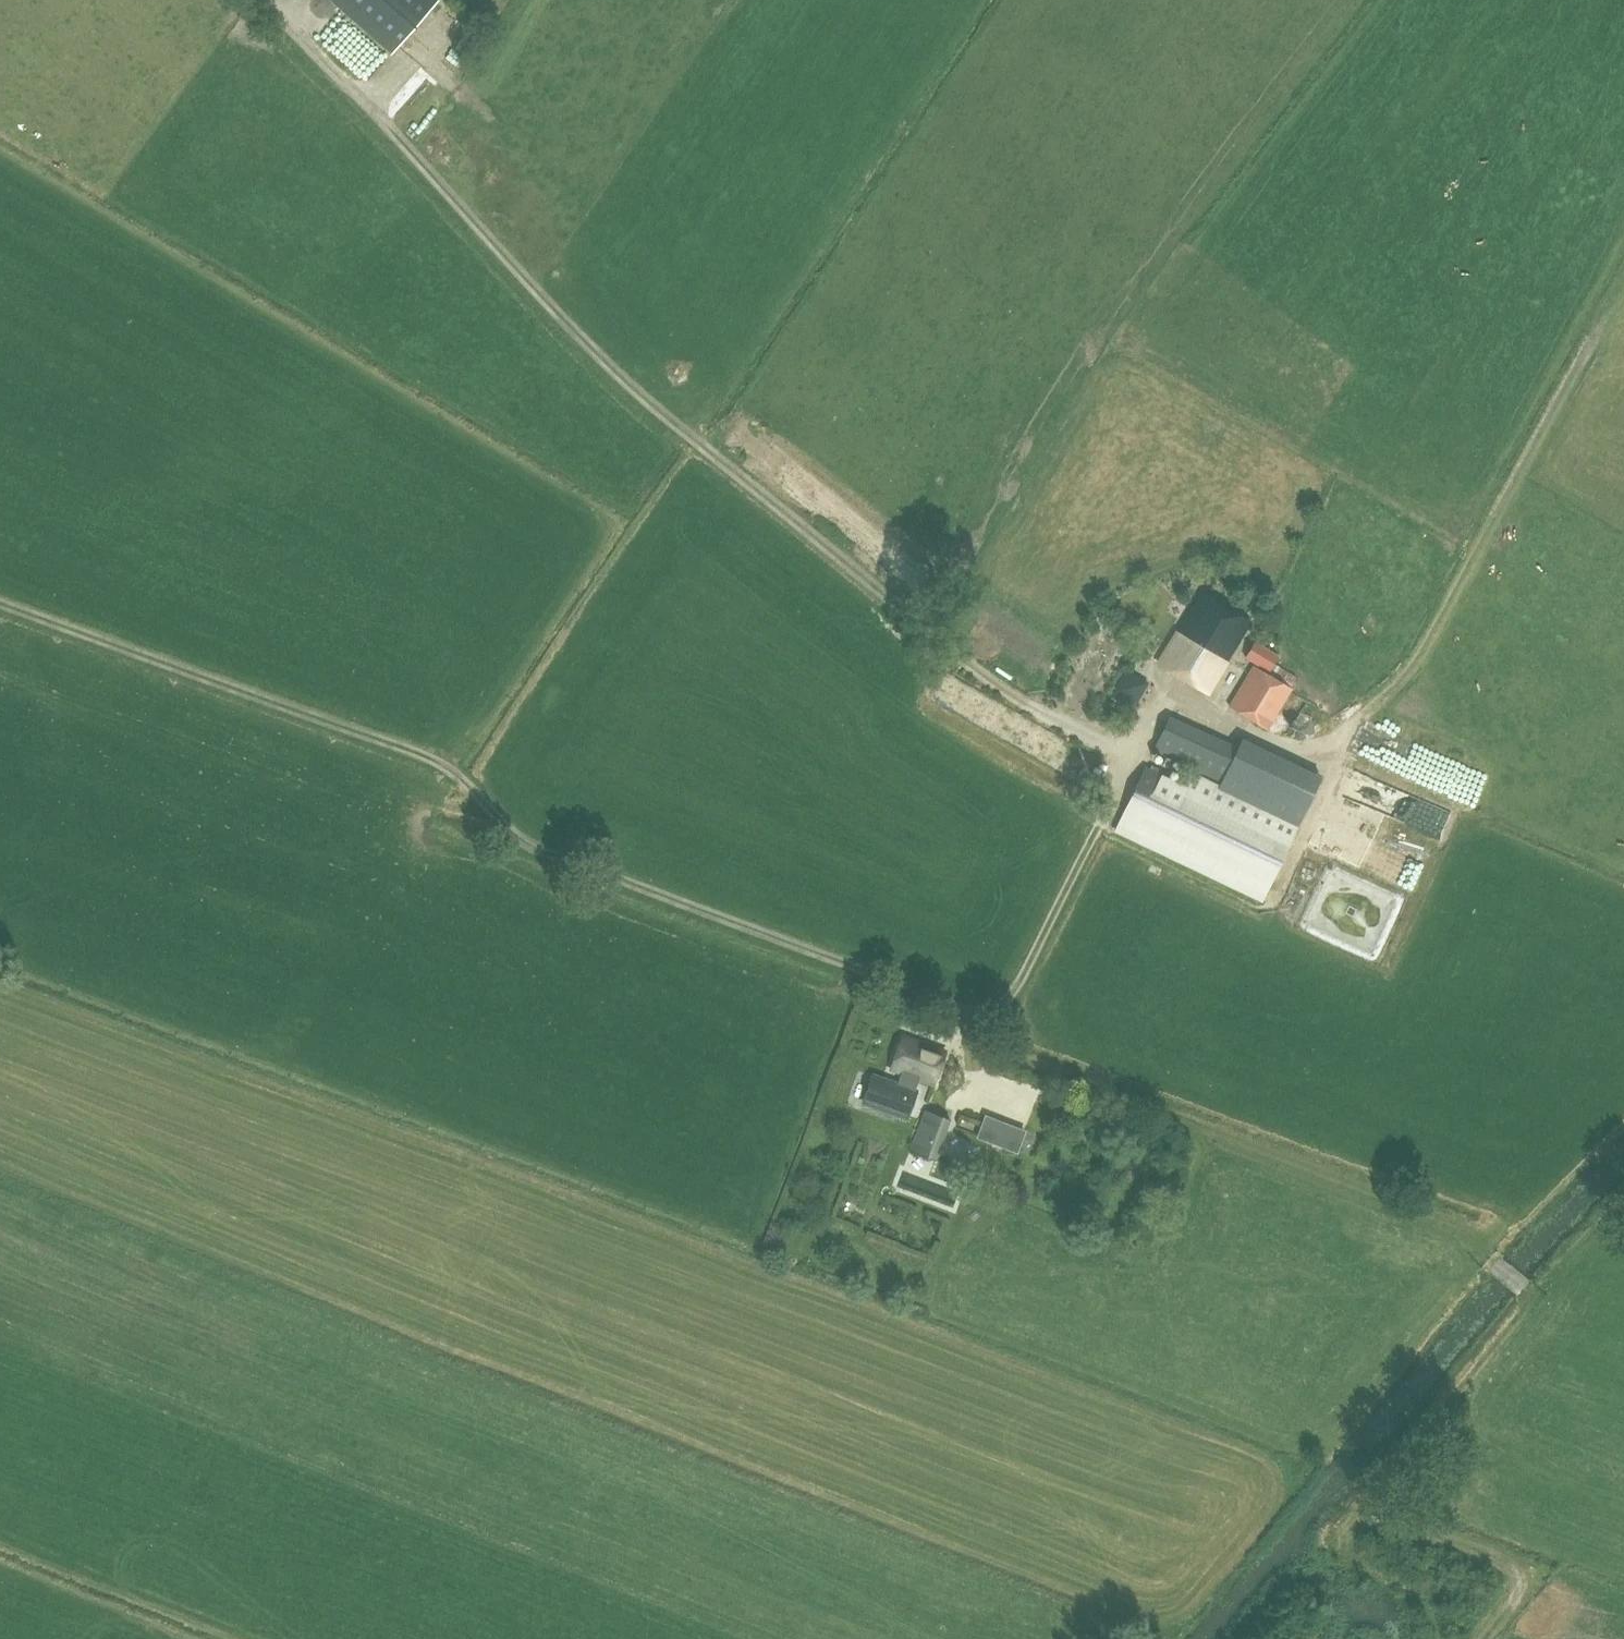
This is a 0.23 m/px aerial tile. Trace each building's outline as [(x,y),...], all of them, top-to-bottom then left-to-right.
[(438,0),(330,0),(391,54),(438,0)] [(357,75),(379,52),(355,30),(333,54),(357,75)] [(1158,661),(1208,691),(1250,621),(1201,591),(1158,661)] [(1084,701),(1119,623),(1094,612),(1060,691),(1084,701)] [(1268,671),(1278,654),(1254,640),(1244,657),(1268,671)] [(1130,698),(1142,674),(1120,664),(1109,688),(1130,698)] [(1254,665),(1227,704),(1268,729),(1292,688),(1254,665)] [(916,690),(932,696),(938,681),(921,676),(916,690)] [(968,716),(1023,744),(1035,720),(962,684),(959,690),(950,685),(943,701),(969,714),(968,716)] [(1153,749),(1223,782),(1239,748),(1169,716),(1153,749)] [(1032,760),(1082,780),(1093,755),(1042,734),(1032,760)] [(1282,757),(1268,788),(1292,799),(1307,768),(1282,757)] [(1145,765),(1114,830),(1261,900),(1297,825),(1192,775),(1186,785),(1145,765)] [(919,1079),(932,1084),(945,1049),(903,1034),(891,1069),(903,1074),(900,1083),(873,1072),(861,1102),(907,1120),(919,1089),(916,1088),(919,1079)] [(925,1109),(909,1150),(935,1160),(936,1159),(958,1168),(963,1154),(941,1145),(951,1119),(925,1109)] [(1005,1122),(996,1144),(1015,1151),(1024,1129),(1005,1122)]
